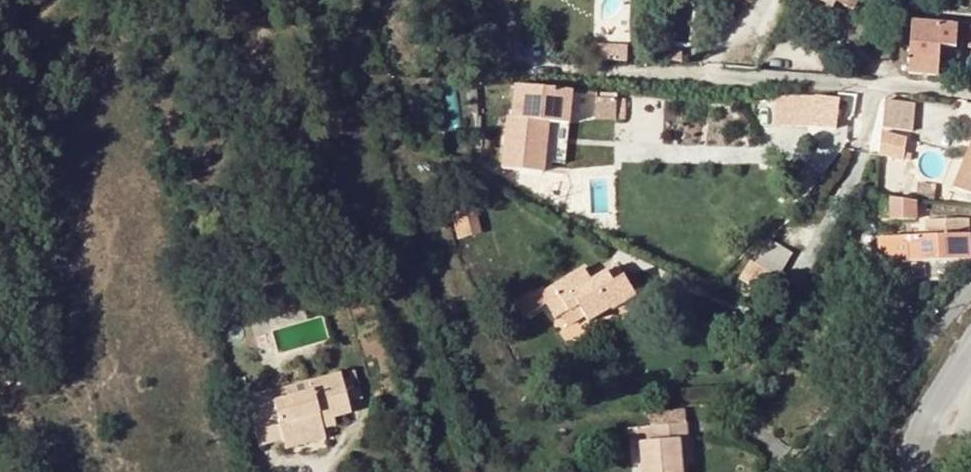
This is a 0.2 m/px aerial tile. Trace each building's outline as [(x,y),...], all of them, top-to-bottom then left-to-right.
[(832,9),(835,4),(852,11),(857,0),(816,0),(832,9)] [(955,50),(957,29),(912,24),(908,75),(937,77),(939,58),(939,49),(955,50)] [(584,38),(583,57),(617,59),(618,40),(584,38)] [(659,55),(674,56),(674,43),(659,43),(659,55)] [(939,58),(954,59),(955,50),(939,49),(939,58)] [(501,168),(542,174),(544,162),(548,122),(557,123),(569,124),(572,94),(515,88),(511,119),(507,119),(501,168)] [(806,126),(834,129),(837,100),(809,97),(806,126)] [(594,119),(613,120),(614,101),(595,100),(594,119)] [(913,106),(884,103),(881,129),(911,131),(913,106)] [(557,123),(548,122),(544,162),(552,163),(557,123)] [(904,150),(906,140),(880,134),(878,155),(901,160),(909,162),(912,152),(904,150)] [(970,194),(970,158),(967,156),(954,188),(970,194)] [(918,189),(917,196),(936,199),(937,189),(924,186),(923,190),(918,189)] [(894,209),(894,222),(898,222),(916,222),(915,208),(894,209)] [(457,214),(463,237),(478,232),(473,210),(457,214)] [(463,237),(457,214),(451,215),(458,238),(463,237)] [(904,240),(905,263),(912,262),(923,262),(968,260),(967,222),(926,223),(926,239),(904,240)] [(769,241),(754,265),(766,273),(777,279),(791,256),(769,241)] [(756,291),(766,273),(754,265),(748,262),(738,280),(756,291)] [(923,271),(923,262),(912,262),(912,271),(923,271)] [(617,281),(623,278),(616,267),(611,270),(617,281)] [(611,311),(617,307),(635,297),(623,278),(617,281),(611,270),(590,282),(583,269),(545,291),(549,300),(544,303),(554,319),(560,316),(577,307),(584,317),(587,322),(609,309),(611,311)] [(638,303),(635,297),(617,307),(620,313),(638,303)] [(567,327),(584,317),(577,307),(560,316),(567,327)] [(260,448),(283,442),(322,431),(320,423),(333,419),(350,415),(340,375),(309,383),(312,393),(273,403),(271,394),(270,393),(248,399),(260,448)] [(312,393),(309,383),(271,394),(273,403),(312,393)] [(650,416),(651,428),(684,425),(683,413),(650,416)] [(320,423),(322,431),(335,428),(333,419),(320,423)] [(687,459),(684,425),(651,428),(652,443),(644,443),(639,444),(641,471),(681,471),(680,459),(687,459)] [(651,428),(643,428),(644,443),(652,443),(651,428)] [(325,440),(322,431),(283,442),(286,450),(325,440)] [(639,444),(627,445),(630,471),(641,471),(639,444)]
